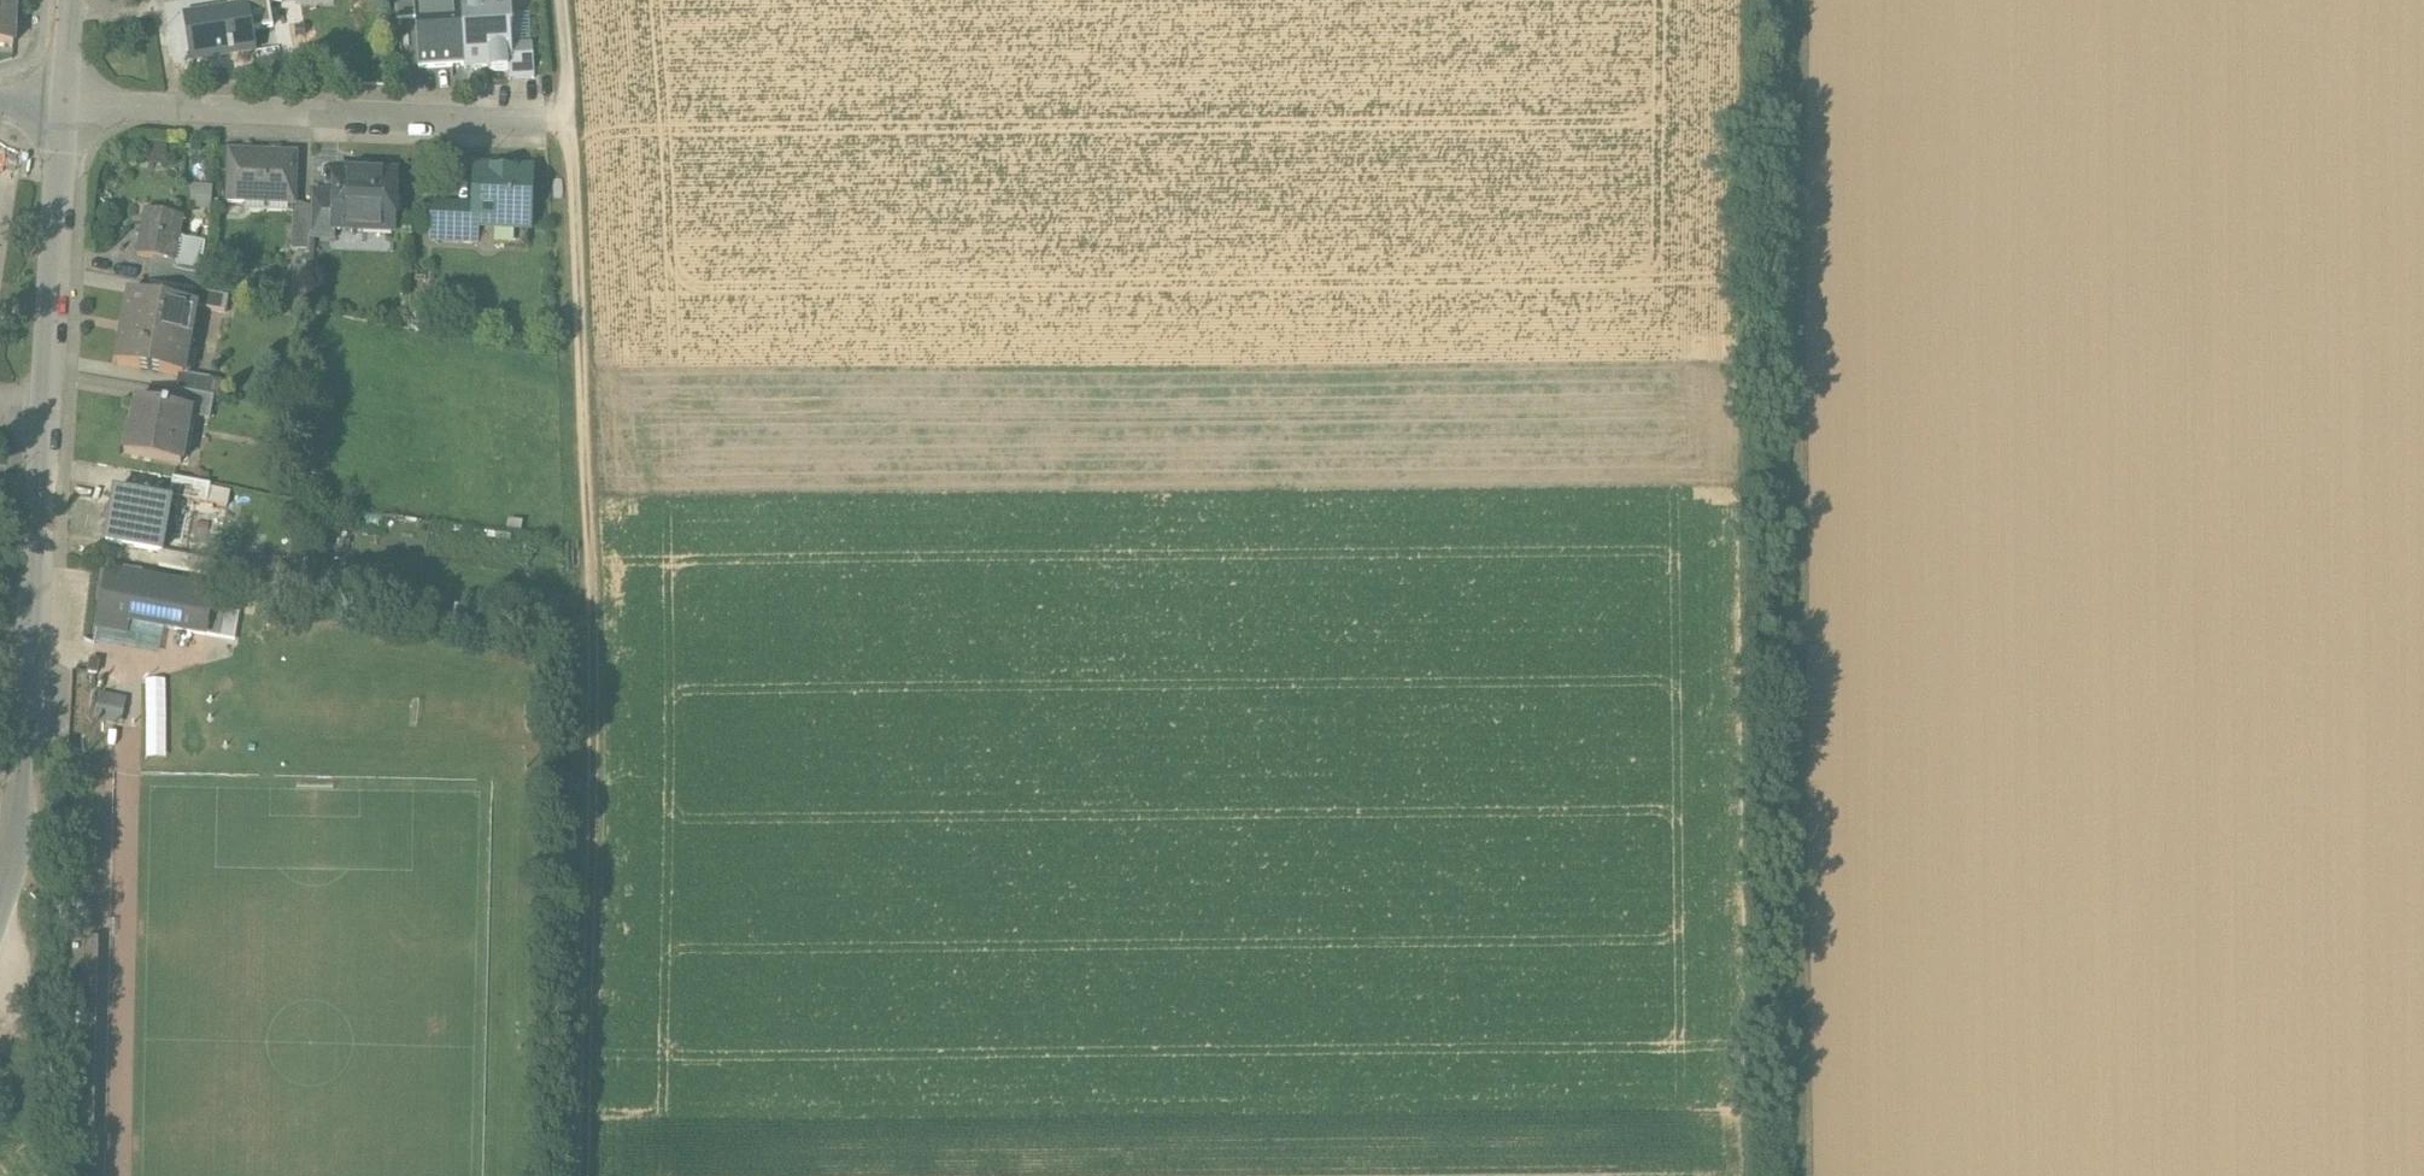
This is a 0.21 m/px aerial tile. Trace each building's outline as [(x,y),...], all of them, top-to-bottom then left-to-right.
[(229,11),(249,8),(282,3),(282,0),(227,0),(229,11)] [(487,0),(461,2),(465,71),(489,70),(489,73),(508,71),(511,71),(509,49),(512,49),(512,48),(511,29),(513,29),(512,3),(487,5),(487,0)] [(15,3),(0,2),(0,45),(12,46),(15,3)] [(423,73),(465,71),(461,2),(419,4),(423,73)] [(229,11),(187,18),(193,61),(255,51),(249,8),(229,11)] [(532,47),(512,48),(512,49),(509,49),(511,71),(508,71),(509,82),(535,80),(532,47)] [(296,156),(230,154),(229,203),(295,205),(296,156)] [(395,196),(396,175),(337,173),(336,195),(335,230),(336,230),(393,232),(393,222),(401,216),(401,204),(395,196)] [(526,226),(528,176),(480,174),(479,211),(478,224),(479,224),(526,226)] [(214,212),(214,188),(196,187),(194,212),(214,212)] [(335,230),(336,195),(312,194),(311,210),(310,238),(336,239),(336,230),(335,230)] [(311,210),(295,203),(293,250),(310,251),(310,238),(311,210)] [(478,224),(479,211),(435,209),(434,238),(479,240),(479,224),(478,224)] [(183,220),(146,213),(138,257),(175,264),(183,220)] [(155,261),(153,267),(202,276),(207,243),(180,239),(175,264),(155,261)] [(153,267),(150,284),(199,293),(202,276),(153,267)] [(199,293),(197,306),(225,312),(227,298),(199,293)] [(188,305),(130,294),(117,366),(181,378),(184,379),(185,376),(190,344),(181,343),(188,305)] [(181,378),(179,392),(213,399),(218,400),(221,382),(185,376),(184,379),(181,378)] [(171,391),(168,407),(186,410),(184,418),(209,421),(213,399),(179,392),(171,391)] [(168,407),(137,401),(132,428),(129,428),(124,456),(176,465),(184,418),(186,410),(168,407)] [(210,486),(174,479),(170,499),(206,505),(210,486)] [(170,508),(118,498),(109,544),(161,554),(170,508)] [(213,592),(108,572),(97,629),(127,635),(129,623),(219,640),(224,611),(210,609),(213,592)] [(99,720),(126,723),(129,696),(102,693),(99,720)]
